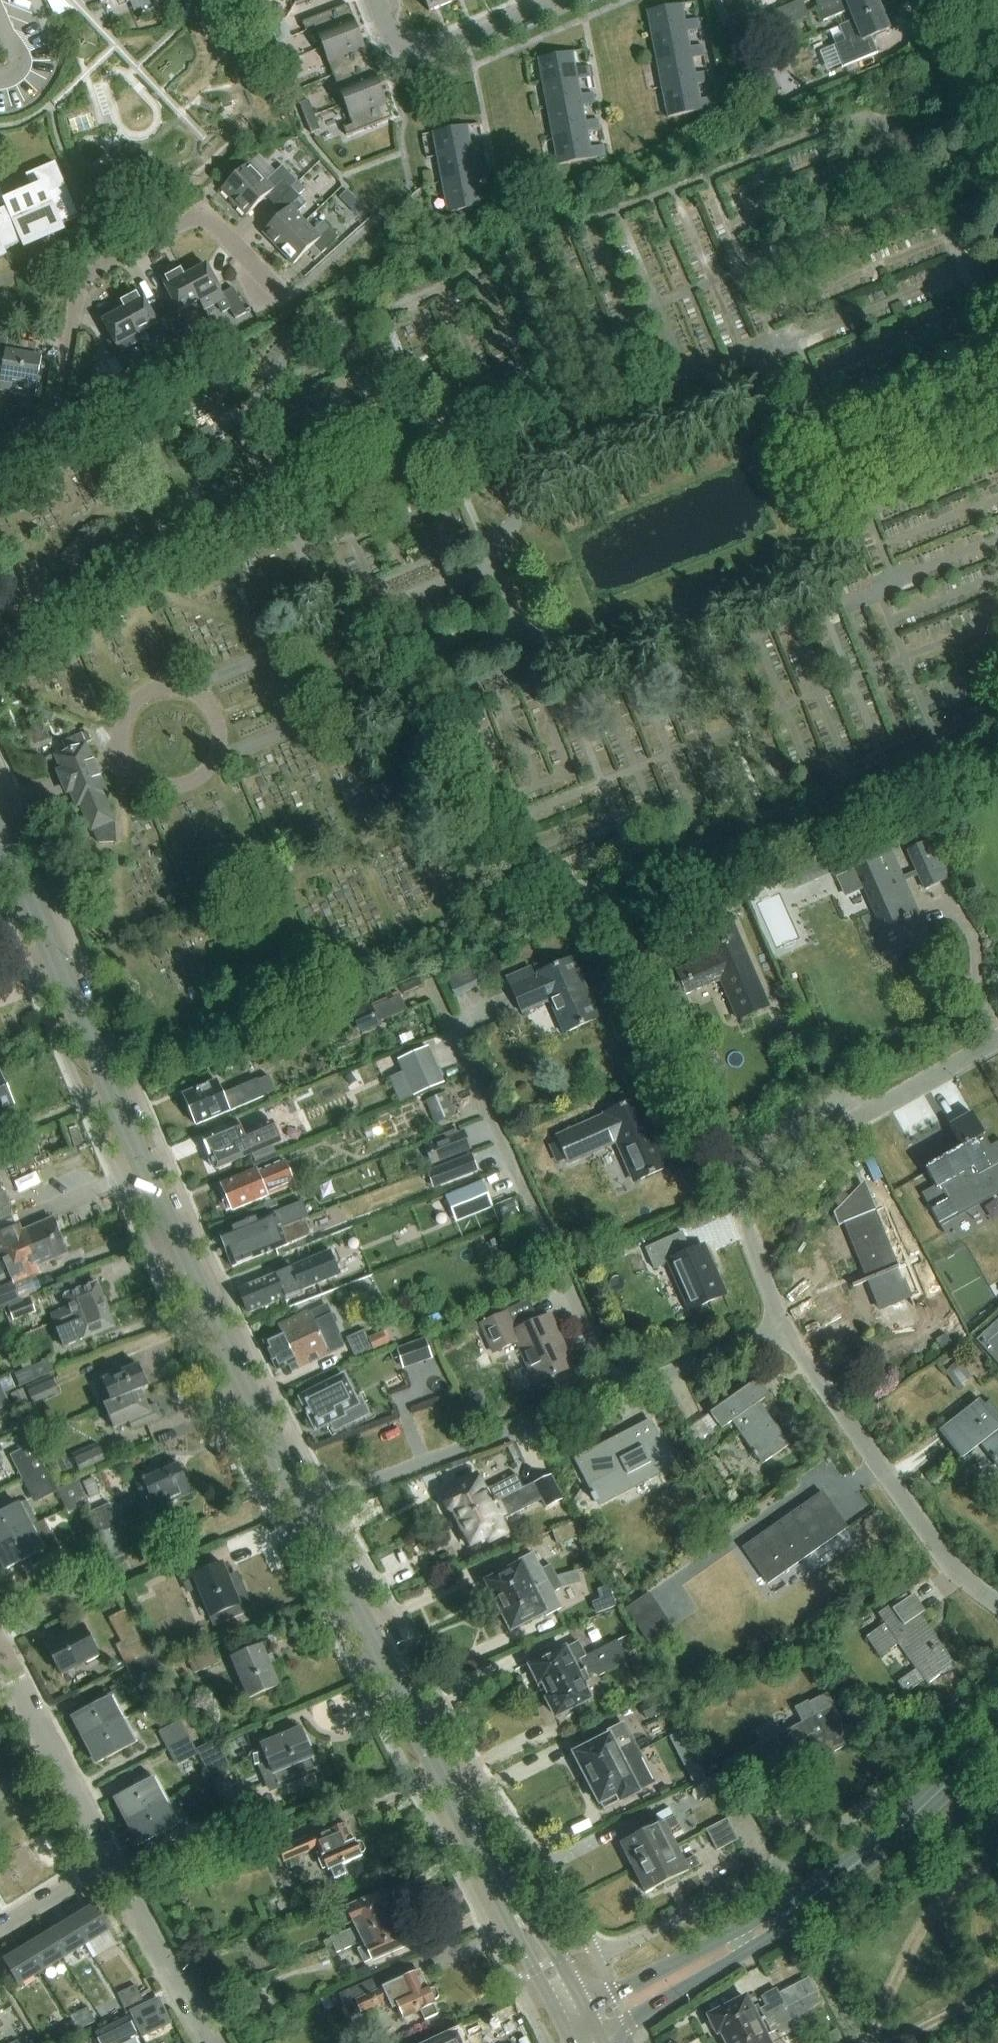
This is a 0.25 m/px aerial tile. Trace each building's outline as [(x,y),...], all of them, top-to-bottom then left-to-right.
[(259,14),(271,9),(267,0),(264,0),(255,4),(259,14)] [(426,9),(449,0),(422,0),(426,9)] [(846,1),(846,0),(815,0),(824,21),(833,18),(847,12),(852,24),(880,12),(875,0),(848,0),(846,1)] [(806,1),(776,13),(782,27),(812,15),(806,1)] [(321,48),(358,33),(347,5),(301,23),(305,32),(313,29),(321,48)] [(680,6),(647,12),(649,24),(651,39),(684,33),(697,30),(696,26),(695,20),(682,22),(680,6)] [(871,37),(888,30),(880,12),(852,24),(840,29),(842,36),(833,40),(836,46),(834,47),(843,68),(878,53),(871,37)] [(370,63),(358,33),(321,48),(333,77),(370,63)] [(684,33),(651,39),(656,65),(689,59),(702,57),(701,51),(700,46),(687,49),(684,33)] [(292,60),(287,48),(278,51),(283,63),(292,60)] [(571,53),(537,59),(537,61),(542,86),(576,80),(588,77),(587,73),(586,67),(574,70),(571,53)] [(689,59),(656,65),(661,91),(694,85),(707,83),(706,78),(705,73),(692,75),(689,59)] [(298,76),(292,60),(283,63),(289,80),(298,76)] [(381,91),(370,63),(333,77),(344,106),(381,91)] [(763,65),(741,74),(753,102),(766,96),(775,93),(769,80),(763,65)] [(576,80),(542,86),(547,112),(580,106),(593,104),(592,99),(591,94),(579,96),(576,80)] [(694,85),(661,91),(666,118),(711,110),(709,99),(697,102),(694,85)] [(346,136),(392,118),(381,91),(344,106),(351,123),(342,127),(346,136)] [(318,117),(312,101),(303,105),(309,120),(318,117)] [(580,106),(547,112),(551,139),(585,133),(598,131),(597,125),(596,120),(583,122),(580,106)] [(324,131),(318,117),(309,120),(315,135),(324,131)] [(466,127),(431,133),(436,160),(470,154),(483,152),(482,146),(481,141),(468,143),(466,127)] [(585,133),(551,139),(556,165),(603,157),(601,146),(588,149),(585,133)] [(470,154),(436,160),(440,187),(474,181),(488,178),(487,173),(486,168),(473,170),(470,154)] [(6,256),(4,252),(22,244),(24,248),(64,231),(62,227),(79,219),(56,164),(26,176),(34,193),(0,208),(0,258),(6,256)] [(266,182),(258,174),(249,165),(221,191),(246,217),(266,198),(274,206),(291,189),(297,183),(282,167),(266,182)] [(474,181),(440,187),(445,214),(492,206),(490,194),(477,197),(474,181)] [(305,191),(297,183),(291,189),(274,206),(282,214),(262,233),(277,249),(305,223),(296,214),(306,205),(298,197),(305,191)] [(359,200),(351,192),(344,198),(352,206),(359,200)] [(313,231),(305,223),(277,249),(293,266),(312,247),(321,255),(338,238),(322,222),(313,231)] [(185,277),(199,302),(198,302),(203,311),(216,304),(222,314),(229,310),(235,320),(246,314),(233,289),(222,295),(206,266),(186,277),(185,277)] [(185,277),(186,277),(181,268),(160,279),(176,308),(165,314),(176,335),(187,329),(184,323),(191,319),(186,309),(198,302),(199,302),(185,277)] [(136,336),(137,335),(149,329),(155,339),(162,335),(165,341),(176,335),(165,314),(154,320),(138,291),(117,302),(122,311),(123,311),(136,336)] [(123,311),(122,311),(102,322),(118,351),(107,357),(118,378),(129,372),(126,366),(133,362),(128,352),(141,344),(137,335),(136,336),(123,311)] [(18,341),(0,338),(0,360),(3,361),(0,381),(0,391),(35,397),(41,359),(16,355),(18,341)] [(172,377),(167,369),(160,373),(165,381),(172,377)] [(258,435),(253,427),(238,435),(243,444),(258,435)] [(53,711),(36,705),(32,716),(48,722),(53,711)] [(97,773),(82,735),(63,743),(67,753),(55,758),(61,773),(59,774),(64,786),(66,793),(69,792),(75,808),(79,806),(89,830),(111,820),(101,797),(106,795),(97,773)] [(916,872),(924,891),(953,878),(936,838),(906,851),(916,872)] [(858,862),(851,846),(825,858),(833,874),(858,862)] [(846,894),(865,886),(894,953),(926,939),(890,858),(840,879),(846,894)] [(710,956),(683,968),(692,989),(720,977),(737,1018),(768,1004),(729,915),(698,928),(710,956)] [(496,961),(493,952),(477,958),(481,967),(496,961)] [(603,1017),(595,998),(591,1000),(573,958),(536,974),(537,976),(510,987),(521,1013),(548,1001),(563,1034),(603,1017)] [(446,973),(455,995),(479,985),(470,963),(446,973)] [(406,1009),(400,995),(370,1007),(370,1005),(351,1013),(359,1031),(377,1024),(377,1022),(406,1009)] [(443,1083),(428,1045),(396,1058),(412,1096),(443,1083)] [(217,1081),(183,1095),(196,1126),(275,1093),(269,1078),(258,1083),(257,1082),(223,1096),(217,1081)] [(12,1106),(0,1079),(0,1112),(12,1106)] [(454,1115),(444,1092),(425,1099),(435,1123),(439,1121),(440,1126),(454,1120),(452,1116),(454,1115)] [(604,1113),(606,1117),(557,1138),(558,1142),(566,1160),(567,1162),(617,1141),(634,1182),(667,1168),(638,1098),(604,1113)] [(984,1136),(972,1114),(949,1127),(960,1145),(953,1149),(952,1147),(922,1164),(936,1189),(923,1196),(938,1222),(940,1227),(977,1206),(997,1195),(997,1143),(994,1145),(990,1147),(984,1136)] [(210,1158),(208,1161),(211,1167),(214,1168),(215,1170),(253,1154),(256,1161),(270,1155),(267,1148),(278,1144),(270,1125),(244,1135),(240,1125),(202,1140),(210,1158)] [(428,1144),(435,1162),(470,1148),(463,1130),(458,1132),(457,1128),(431,1138),(433,1142),(428,1144)] [(558,1142),(552,1145),(559,1163),(566,1160),(558,1142)] [(472,1155),(434,1170),(440,1184),(477,1169),(472,1155)] [(256,1172),(256,1170),(221,1184),(222,1186),(219,1190),(222,1197),(227,1198),(232,1211),(295,1186),(285,1161),(256,1172)] [(19,1226),(16,1227),(11,1216),(12,1207),(6,1203),(7,1195),(1,1190),(2,1182),(0,1180),(0,1263),(4,1261),(59,1237),(57,1233),(60,1229),(58,1225),(54,1224),(52,1220),(22,1232),(19,1226)] [(494,1206),(483,1180),(446,1196),(457,1222),(494,1206)] [(833,1211),(831,1213),(836,1226),(842,1223),(865,1282),(867,1281),(879,1310),(910,1298),(903,1280),(907,1278),(902,1266),(898,1267),(875,1210),(864,1214),(847,1197),(833,1211)] [(276,1200),(265,1204),(267,1210),(278,1206),(276,1200)] [(232,1232),(220,1237),(222,1241),(219,1242),(223,1251),(225,1250),(227,1253),(243,1246),(241,1243),(279,1229),(279,1230),(305,1220),(306,1219),(300,1204),(285,1210),(284,1208),(277,1211),(277,1213),(262,1219),(260,1216),(230,1228),(232,1232)] [(279,1229),(241,1243),(243,1246),(227,1253),(232,1267),(306,1238),(310,1232),(305,1220),(279,1230),(279,1229)] [(680,1233),(643,1249),(652,1269),(667,1262),(688,1311),(723,1296),(702,1247),(689,1252),(680,1233)] [(59,1237),(4,1261),(13,1284),(39,1273),(36,1266),(66,1254),(64,1250),(67,1246),(65,1241),(61,1241),(59,1237)] [(238,1291),(247,1314),(284,1299),(272,1271),(247,1282),(249,1287),(238,1291)] [(70,1316),(76,1313),(77,1317),(87,1312),(89,1316),(106,1309),(95,1284),(62,1298),(67,1309),(50,1316),(53,1323),(70,1316)] [(3,1304),(4,1306),(24,1298),(19,1286),(0,1294),(0,1305),(3,1304)] [(33,1300),(11,1309),(15,1321),(38,1312),(33,1300)] [(66,1347),(113,1327),(106,1309),(89,1316),(87,1312),(77,1317),(76,1313),(70,1316),(53,1323),(57,1332),(60,1331),(66,1347)] [(345,1346),(332,1319),(316,1326),(309,1311),(278,1325),(282,1333),(264,1342),(277,1370),(288,1365),(291,1371),(345,1346)] [(516,1332),(508,1314),(482,1326),(494,1353),(517,1343),(536,1385),(574,1368),(552,1317),(516,1332)] [(367,1337),(363,1329),(344,1337),(354,1359),(387,1343),(381,1330),(367,1337)] [(946,1335),(937,1341),(942,1349),(951,1343),(946,1335)] [(433,1359),(426,1339),(396,1349),(404,1369),(433,1359)] [(55,1357),(17,1374),(22,1386),(60,1369),(55,1357)] [(140,1390),(141,1392),(148,1389),(138,1366),(113,1377),(110,1370),(92,1378),(99,1394),(105,1391),(111,1403),(140,1390)] [(298,1398),(315,1431),(345,1416),(343,1413),(359,1405),(344,1375),(298,1398)] [(59,1392),(52,1378),(26,1389),(33,1404),(59,1392)] [(758,1378),(710,1412),(722,1429),(732,1422),(762,1464),(789,1444),(759,1402),(769,1394),(758,1378)] [(10,1405),(1,1388),(0,1389),(0,1410),(10,1405)] [(32,1404),(25,1389),(13,1394),(19,1409),(32,1404)] [(160,1418),(155,1405),(148,1408),(141,1392),(140,1390),(111,1403),(103,1406),(113,1430),(143,1417),(146,1424),(160,1418)] [(993,1419),(978,1400),(937,1432),(956,1456),(979,1439),(997,1464),(997,1416),(993,1419)] [(675,1468),(651,1419),(573,1457),(597,1506),(675,1468)] [(27,1438),(22,1429),(16,1433),(20,1442),(27,1438)] [(11,1456),(24,1480),(45,1469),(33,1445),(11,1456)] [(98,1445),(73,1456),(79,1471),(105,1460),(98,1445)] [(178,1465),(154,1476),(152,1472),(133,1481),(139,1496),(135,1498),(143,1515),(191,1494),(178,1465)] [(54,1486),(45,1469),(24,1480),(33,1497),(54,1486)] [(103,1474),(96,1477),(103,1493),(110,1490),(103,1474)] [(551,1474),(522,1488),(458,1521),(464,1534),(464,1537),(469,1546),(486,1537),(488,1542),(505,1533),(497,1518),(502,1515),(500,1511),(504,1508),(509,1511),(515,1508),(516,1511),(540,1498),(545,1507),(563,1498),(551,1474)] [(453,1512),(458,1521),(522,1488),(516,1475),(496,1485),(495,1491),(491,1492),(489,1487),(483,1490),(476,1476),(459,1484),(461,1489),(446,1497),(445,1505),(448,1509),(453,1512)] [(103,1493),(96,1477),(85,1482),(92,1498),(103,1493)] [(93,1503),(82,1480),(60,1490),(70,1513),(93,1503)] [(822,1492),(742,1548),(768,1584),(848,1528),(822,1492)] [(0,1516),(0,1544),(31,1528),(39,1524),(28,1502),(20,1506),(0,1516)] [(120,1526),(110,1503),(89,1513),(99,1535),(120,1526)] [(0,1544),(0,1556),(6,1569),(29,1557),(33,1566),(46,1559),(42,1551),(56,1545),(49,1532),(51,1531),(46,1521),(39,1524),(31,1528),(0,1544)] [(575,1522),(551,1531),(556,1543),(580,1534),(575,1522)] [(208,1570),(201,1554),(175,1566),(182,1582),(193,1577),(210,1617),(214,1627),(253,1610),(238,1573),(228,1577),(223,1564),(208,1570)] [(497,1606),(555,1576),(549,1565),(542,1569),(535,1554),(518,1562),(520,1566),(486,1583),(497,1606)] [(561,1609),(553,1593),(562,1588),(581,1583),(577,1570),(555,1576),(497,1606),(510,1631),(544,1613),(546,1616),(561,1609)] [(147,1596),(140,1583),(131,1588),(137,1601),(147,1596)] [(649,1594),(624,1610),(648,1645),(672,1629),(649,1594)] [(925,1612),(913,1596),(909,1599),(906,1595),(879,1615),(885,1624),(865,1638),(880,1658),(905,1641),(913,1653),(907,1657),(916,1669),(897,1683),(905,1694),(929,1678),(934,1684),(956,1668),(919,1616),(925,1612)] [(127,1667),(148,1655),(141,1642),(125,1611),(109,1619),(122,1643),(116,1646),(127,1667)] [(83,1627),(47,1646),(60,1672),(97,1653),(83,1627)] [(628,1635),(617,1641),(617,1640),(605,1646),(617,1667),(628,1661),(621,1649),(632,1643),(628,1635)] [(606,1673),(617,1667),(605,1646),(583,1657),(576,1644),(534,1665),(531,1670),(542,1692),(600,1662),(606,1673)] [(210,1646),(188,1656),(195,1673),(217,1663),(210,1646)] [(278,1686),(261,1646),(231,1658),(248,1698),(278,1686)] [(148,1655),(127,1667),(136,1684),(158,1673),(148,1655)] [(590,1699),(582,1683),(588,1680),(587,1676),(591,1674),(598,1677),(606,1673),(600,1662),(542,1692),(554,1715),(558,1716),(590,1699)] [(74,1717),(86,1740),(129,1717),(122,1704),(127,1702),(119,1688),(107,1694),(109,1699),(74,1717)] [(827,1695),(809,1704),(807,1701),(793,1708),(801,1724),(774,1737),(792,1772),(815,1761),(816,1763),(821,1765),(826,1763),(827,1757),(826,1755),(851,1743),(827,1695)] [(661,1696),(639,1705),(645,1720),(667,1710),(661,1696)] [(142,1743),(129,1717),(86,1740),(99,1766),(142,1743)] [(159,1732),(167,1748),(190,1737),(181,1720),(159,1732)] [(317,1768),(301,1728),(261,1744),(268,1761),(259,1765),(265,1780),(269,1778),(275,1780),(277,1784),(317,1768)] [(595,1744),(574,1755),(586,1778),(637,1753),(631,1741),(620,1746),(622,1750),(617,1753),(615,1749),(607,1733),(593,1740),(595,1744)] [(198,1754),(196,1750),(190,1737),(167,1748),(176,1765),(198,1754)] [(206,1744),(196,1750),(198,1754),(210,1777),(230,1767),(217,1742),(207,1746),(206,1744)] [(756,1791),(778,1780),(760,1744),(733,1757),(744,1778),(751,1780),(756,1791)] [(637,1753),(586,1778),(599,1804),(616,1795),(620,1802),(638,1793),(637,1792),(656,1782),(640,1751),(637,1753)] [(687,1771),(694,1785),(706,1778),(700,1765),(687,1771)] [(727,1770),(707,1770),(707,1779),(729,1779),(729,1770),(727,1770)] [(153,1779),(117,1797),(129,1821),(165,1802),(153,1779)] [(734,1779),(729,1779),(707,1779),(718,1802),(740,1791),(736,1782),(734,1779)] [(740,1791),(718,1802),(727,1820),(750,1808),(740,1791)] [(165,1802),(129,1821),(141,1843),(177,1825),(171,1815),(179,1811),(172,1798),(165,1802)] [(620,1843),(633,1868),(675,1847),(667,1831),(678,1826),(673,1816),(652,1827),(650,1824),(636,1831),(638,1834),(620,1843)] [(727,1820),(706,1831),(717,1852),(738,1841),(727,1820)] [(286,1861),(317,1847),(328,1872),(329,1871),(333,1879),(345,1874),(341,1866),(362,1857),(361,1855),(367,1853),(361,1839),(356,1841),(355,1839),(354,1839),(347,1824),(325,1834),(324,1831),(281,1850),(286,1861)] [(683,1862),(675,1847),(633,1868),(645,1893),(662,1884),(663,1887),(678,1880),(676,1877),(698,1866),(693,1857),(683,1862)] [(387,1894),(384,1895),(383,1891),(346,1908),(347,1910),(340,1913),(346,1927),(353,1924),(355,1927),(330,1938),(333,1945),(391,1919),(387,1909),(390,1908),(389,1906),(392,1904),(387,1894)] [(94,1906),(74,1918),(89,1942),(109,1929),(94,1906)] [(74,1918),(51,1932),(66,1956),(89,1942),(74,1918)] [(399,1928),(396,1929),(391,1919),(333,1945),(336,1952),(362,1941),(365,1947),(358,1950),(364,1963),(408,1944),(406,1941),(408,1940),(403,1929),(400,1930),(399,1928)] [(51,1932),(29,1946),(43,1969),(66,1956),(51,1932)] [(19,1984),(43,1969),(29,1946),(4,1961),(19,1984)] [(439,1997),(434,1987),(430,1989),(429,1986),(427,1987),(420,1971),(378,1990),(373,1979),(339,1994),(349,2016),(394,1996),(404,2017),(420,2009),(425,2021),(438,2015),(433,2004),(436,2002),(434,1999),(439,1997)] [(151,1978),(120,1994),(127,2009),(144,2000),(143,1998),(157,1991),(151,1978)] [(764,1995),(760,1997),(765,2006),(759,2009),(756,2005),(749,2009),(744,1998),(707,2016),(720,2042),(725,2039),(784,2008),(779,1997),(774,1989),(763,1994),(764,1995)] [(784,2008),(786,2010),(798,2004),(791,1991),(779,1997),(784,2008)] [(74,2022),(63,2028),(69,2038),(98,2021),(90,2007),(88,2008),(82,1997),(66,2007),(74,2022)] [(144,2038),(170,2025),(159,2001),(132,2014),(144,2038)] [(774,2025),(779,2034),(783,2032),(784,2033),(794,2027),(786,2010),(784,2008),(725,2039),(727,2042),(768,2042),(764,2035),(770,2032),(768,2028),(774,2025)] [(128,2016),(95,2032),(100,2042),(117,2042),(137,2034),(128,2016)] [(987,2030),(993,2041),(997,2038),(997,2024),(987,2030)]
